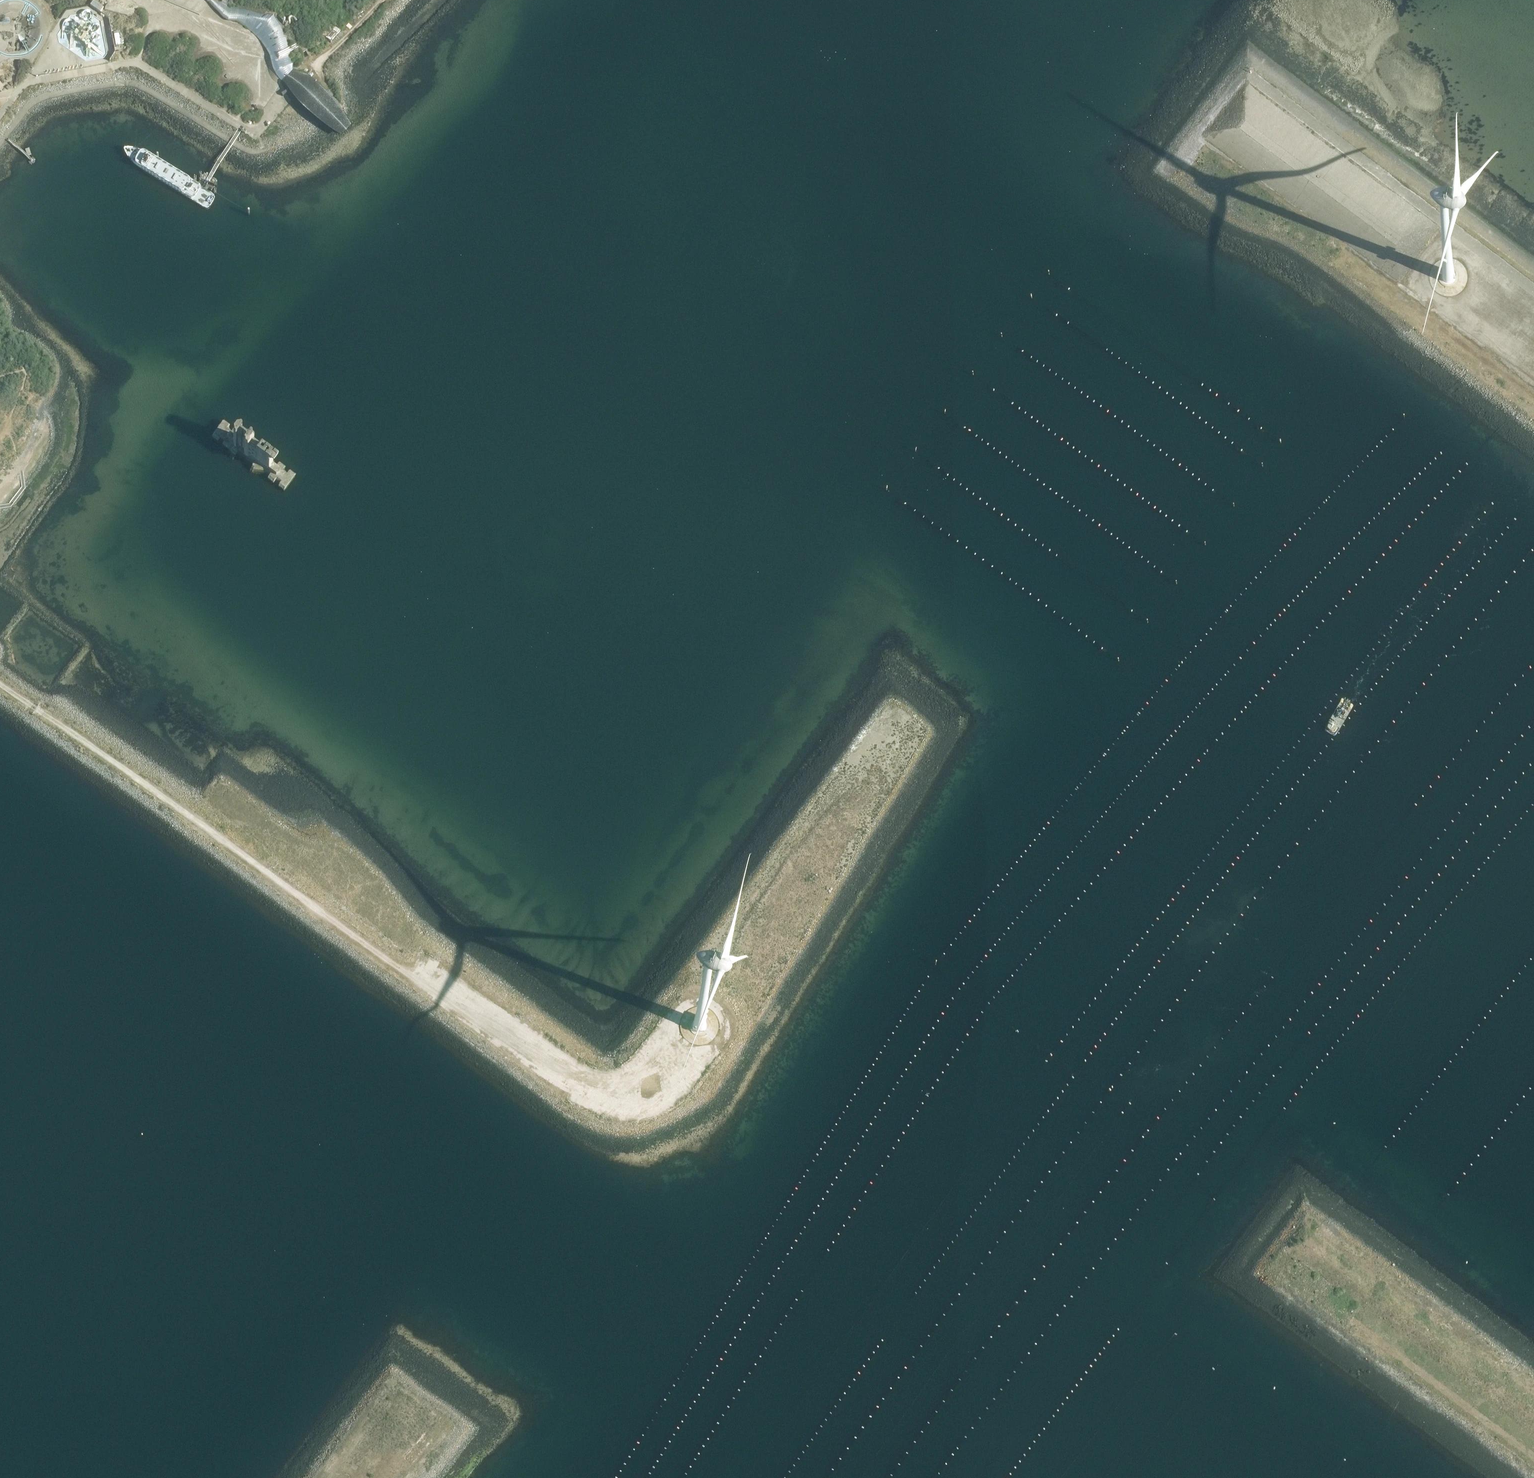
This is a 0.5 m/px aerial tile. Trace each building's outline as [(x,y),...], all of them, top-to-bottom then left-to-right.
[(292,69),(293,66),(295,66),(296,57),(302,54),(304,58),(309,56),(288,15),(279,19),(275,13),(269,9),(261,10),(254,7),(247,5),(237,4),(228,3),(229,2),(226,0),(223,0),(222,1),(219,0),(209,0),(208,2),(215,8),(222,16),(229,20),(236,21),(244,26),(251,31),(261,41),(267,49),(267,51),(268,52),(268,54),(268,56),(268,58),(268,61),(267,63),(267,65),(267,67),(268,69),(268,70),(268,72),(269,74),(270,75),(270,77),(271,78),(273,79),(274,81),(275,82),(277,83),(278,83),(280,84),(281,85),(283,85),(285,90),(288,94),(291,98),(294,101),(297,105),(300,108),(303,112),(306,115),(310,118),(313,121),(317,124),(321,127),(324,129),(328,132),(332,134),(336,137),(340,139),(351,128),(348,124),(346,119),(343,115),(340,110),(337,106),(334,102),(330,98),(327,94),(323,90),(320,87),(317,84),(315,82),(312,80),(310,78),(307,77),(304,75),(301,73),(298,72),(295,71),(292,69)] [(330,42),(340,31),(334,26),(325,36),(330,42)] [(1442,276),(1442,278),(1442,279),(1442,281),(1443,282),(1444,284),(1446,284),(1448,285),(1449,285),(1451,284),(1452,283),(1454,282),(1454,281),(1455,279),(1455,277),(1455,276),(1454,274),(1453,273),(1451,272),(1450,272),(1448,271),(1446,272),(1445,272),(1444,273),(1443,275),(1442,276)] [(295,476),(225,422),(215,435),(285,490),(295,476)] [(693,1025),(692,1027),(693,1028),(693,1030),(694,1031),(695,1032),(697,1033),(698,1034),(700,1034),(701,1033),(703,1033),(704,1032),(705,1030),(706,1029),(706,1027),(706,1026),(705,1024),(704,1023),(703,1022),(702,1021),(700,1020),(699,1020),(697,1021),(696,1021),(694,1022),(693,1024),(693,1025)]
